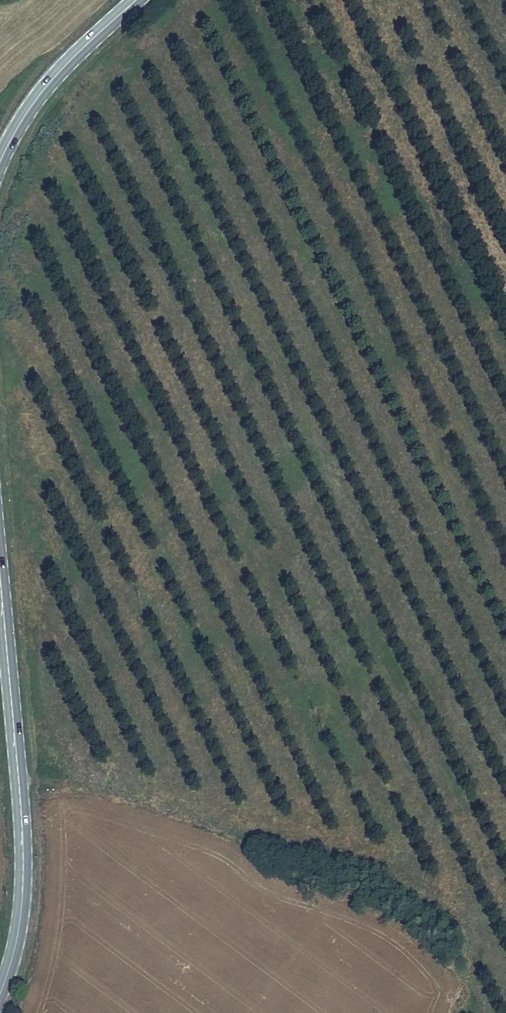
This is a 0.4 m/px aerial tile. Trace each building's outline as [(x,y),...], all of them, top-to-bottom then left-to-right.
[(451,930),(440,935),(445,948),(456,942),(451,930)]
